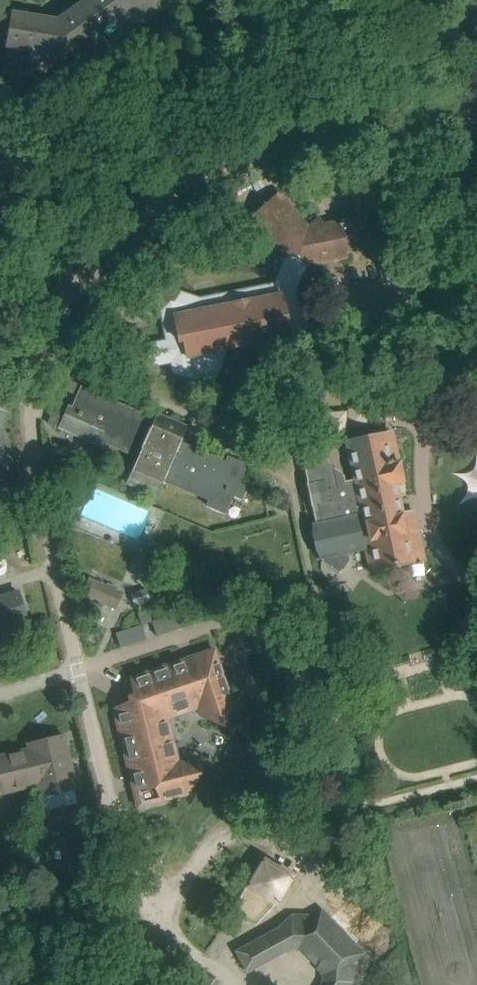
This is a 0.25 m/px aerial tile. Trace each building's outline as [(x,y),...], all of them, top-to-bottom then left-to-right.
[(65,7),(64,16),(57,20),(11,13),(6,48),(29,53),(29,57),(38,70),(55,73),(63,67),(65,55),(74,56),(76,47),(121,15),(129,16),(131,8),(144,10),(152,4),(152,0),(75,0),(65,7)] [(393,59),(406,71),(415,62),(401,49),(393,59)] [(159,299),(165,301),(163,307),(164,315),(162,316),(166,340),(150,343),(155,366),(171,363),(173,373),(213,387),(226,350),(290,337),(289,332),(309,328),(304,306),(298,307),(295,290),(306,266),(346,258),(348,249),(378,243),(377,238),(392,227),(385,218),(386,209),(365,180),(345,195),(354,207),(335,221),(324,224),(319,218),(309,226),(279,193),(244,224),(260,242),(267,237),(285,258),(274,284),(200,298),(163,286),(159,299)] [(68,407),(59,427),(96,443),(97,440),(138,458),(127,483),(156,496),(163,480),(209,500),(207,505),(224,513),(233,495),(242,500),(248,486),(239,482),(245,465),(228,457),(226,463),(180,442),(187,426),(157,414),(154,421),(143,417),(144,415),(81,388),(72,409),(68,407)] [(11,483),(14,479),(11,460),(7,456),(3,429),(6,411),(0,407),(0,485),(11,483)] [(277,427),(280,438),(295,435),(293,424),(277,427)] [(303,464),(315,522),(309,524),(316,552),(321,559),(322,563),(339,574),(350,561),(348,552),(366,549),(370,569),(384,565),(385,569),(391,567),(391,568),(397,567),(396,566),(402,565),(402,561),(423,557),(414,512),(401,515),(395,484),(403,482),(392,435),(348,444),(355,480),(344,482),(343,476),(334,478),(320,454),(303,464)] [(107,584),(106,586),(89,578),(82,593),(100,601),(100,602),(116,609),(124,591),(107,584)] [(26,621),(23,611),(21,611),(22,608),(20,604),(19,602),(20,601),(17,591),(0,596),(0,629),(26,621)] [(120,647),(145,638),(140,623),(114,632),(120,647)] [(137,807),(186,795),(197,774),(178,761),(167,718),(198,708),(200,714),(221,723),(232,703),(217,648),(131,678),(137,695),(131,705),(114,709),(137,807)] [(37,786),(40,797),(76,789),(64,735),(27,744),(28,749),(0,756),(0,795),(37,786)] [(245,884),(273,903),(290,877),(262,858),(245,884)] [(290,949),(298,949),(323,975),(322,983),(321,984),(355,984),(357,983),(356,961),(364,954),(322,908),(314,915),(292,915),(278,928),(236,951),(247,972),(290,949)]
